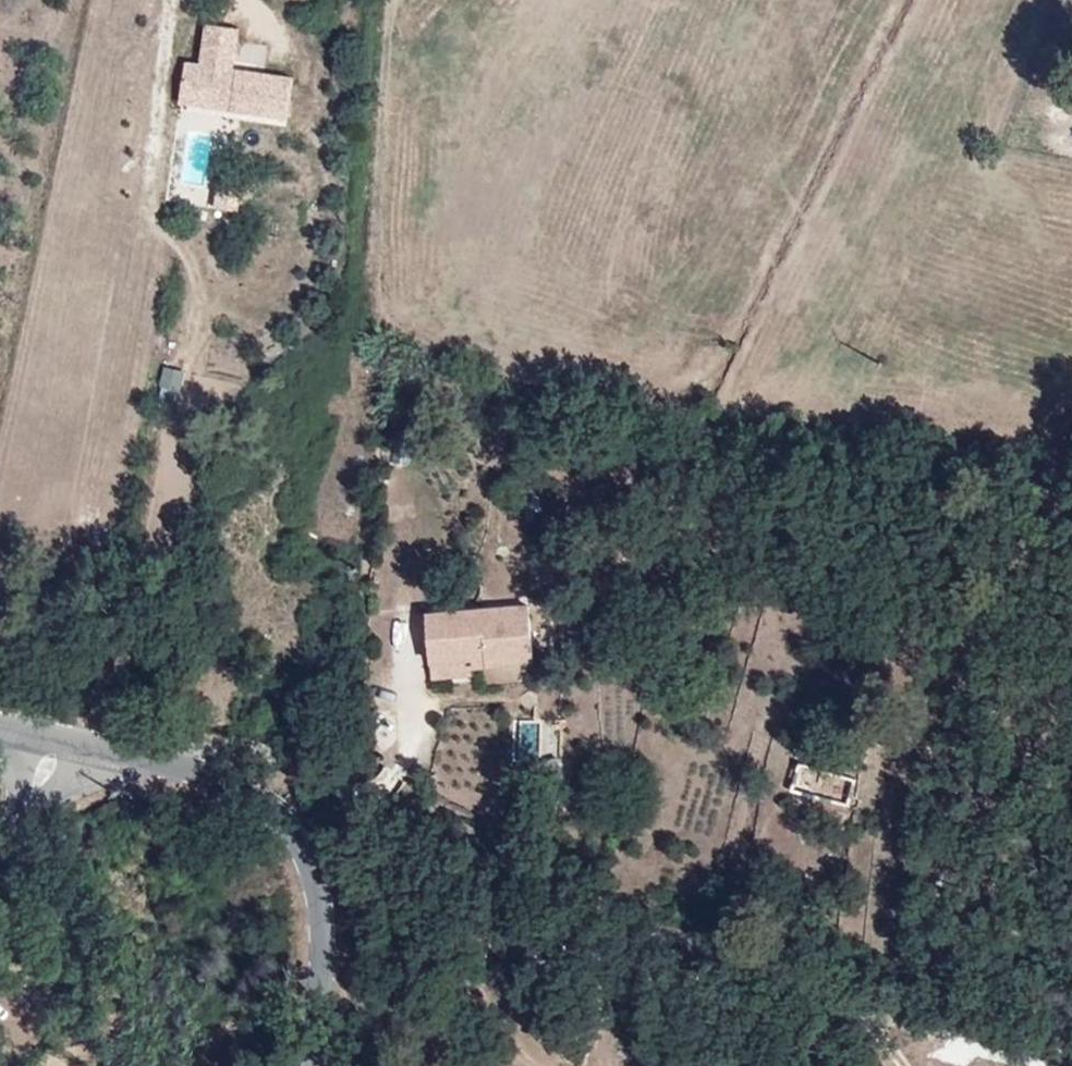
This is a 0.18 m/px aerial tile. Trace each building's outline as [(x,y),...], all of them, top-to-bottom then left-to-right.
[(221,12),(192,9),(188,49),(171,48),(168,71),(217,76),(214,92),(272,98),(276,59),(217,52),(221,12)] [(168,71),(166,87),(214,92),(217,76),(168,71)] [(163,366),(155,399),(178,404),(185,371),(163,366)] [(426,611),(426,658),(426,675),(467,674),(467,658),(482,658),(482,666),(529,665),(529,621),(507,621),(507,610),(426,611)] [(529,610),(507,610),(507,621),(529,621),(529,610)] [(798,765),(790,787),(807,793),(815,771),(798,765)] [(534,945),(531,950),(543,956),(546,951),(534,945)] [(543,956),(531,950),(525,961),(538,968),(543,956)]
